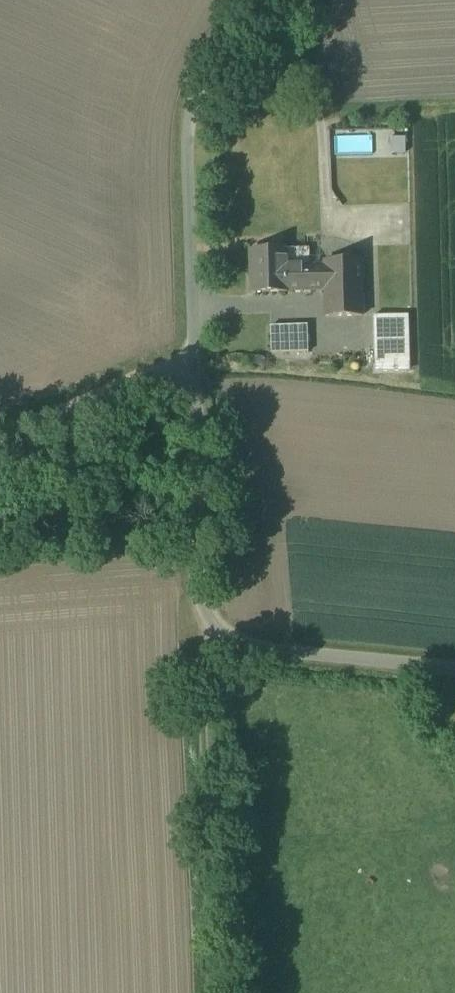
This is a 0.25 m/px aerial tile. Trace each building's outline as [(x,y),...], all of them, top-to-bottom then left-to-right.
[(287,250),(251,251),(252,294),(288,293),(288,292),(326,291),(326,318),(373,316),(375,373),(407,372),(406,317),(412,317),(411,259),(325,262),(325,266),(287,267),(287,250)] [(312,327),(276,328),(277,356),(313,355),(312,327)]
